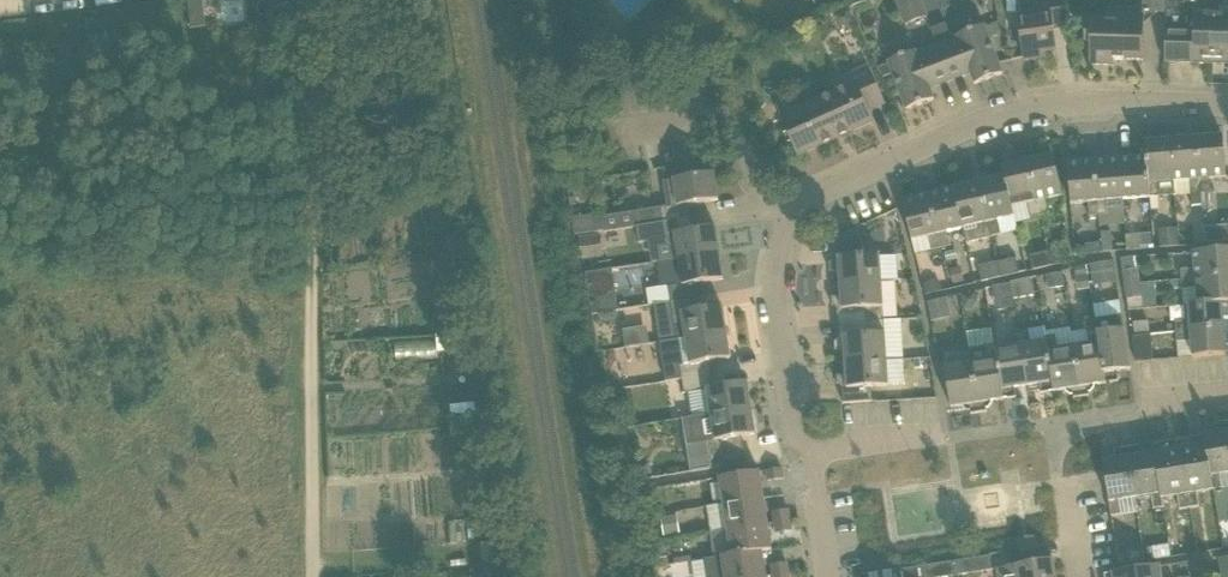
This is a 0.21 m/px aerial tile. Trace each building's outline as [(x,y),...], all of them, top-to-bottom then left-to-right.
[(203,12),(202,0),(186,0),(187,14),(203,12)] [(906,25),(930,16),(924,0),(897,0),(906,25)] [(1025,61),(1045,58),(1044,52),(1056,50),(1053,23),(1067,21),(1065,0),(1032,0),(1034,14),(1020,16),(1025,61)] [(1166,61),(1227,63),(1227,12),(1217,11),(1218,0),(1168,0),(1166,61)] [(849,9),(835,15),(839,24),(847,27),(856,23),(849,9)] [(1115,59),(1143,60),(1145,15),(1120,15),(1120,20),(1086,19),(1085,42),(1091,42),(1090,64),(1115,65),(1115,59)] [(940,50),(951,80),(971,73),(975,84),(1003,74),(985,25),(957,35),(960,42),(940,50)] [(888,61),(907,110),(934,99),(930,88),(951,80),(940,50),(920,57),(917,50),(888,61)] [(868,112),(884,104),(867,67),(849,74),(854,85),(782,117),(800,155),(872,122),(868,112)] [(1202,138),(1197,138),(1201,193),(1211,192),(1210,178),(1227,176),(1224,136),(1211,137),(1206,133),(1202,138)] [(1191,206),(1201,205),(1201,193),(1197,138),(1185,139),(1180,135),(1176,140),(1171,140),(1175,181),(1191,179),(1192,194),(1191,194),(1191,206)] [(1157,141),(1144,142),(1146,157),(1148,183),(1149,183),(1150,198),(1160,197),(1159,182),(1175,181),(1171,140),(1166,140),(1161,136),(1157,141)] [(1132,158),(1121,158),(1124,200),(1150,198),(1149,183),(1148,183),(1146,157),(1144,142),(1135,143),(1136,153),(1132,158)] [(1039,158),(1028,161),(1040,215),(1051,213),(1047,198),(1063,195),(1054,155),(1048,156),(1043,153),(1039,158)] [(1094,160),(1099,216),(1109,215),(1108,201),(1124,200),(1121,158),(1116,159),(1111,155),(1107,159),(1094,160)] [(1074,162),(1068,163),(1072,203),(1087,203),(1088,217),(1099,216),(1094,160),(1083,161),(1078,157),(1074,162)] [(1002,167),(1004,176),(1011,207),(1013,206),(1027,203),(1031,218),(1040,215),(1028,161),(1016,164),(1011,160),(1007,166),(1002,167)] [(715,173),(665,181),(669,205),(661,207),(639,210),(641,226),(692,218),(690,204),(719,200),(715,173)] [(985,181),(979,182),(991,236),(1002,233),(999,219),(1015,215),(1013,206),(1011,207),(1004,176),(994,179),(988,176),(985,181)] [(966,242),(983,238),(991,236),(979,182),(974,183),(969,180),(965,185),(954,188),(963,227),(966,242)] [(941,191),(929,194),(941,247),(951,245),(948,231),(963,227),(954,188),(949,189),(944,186),(941,191)] [(1211,192),(1201,193),(1202,205),(1202,208),(1203,209),(1212,209),(1211,192)] [(928,235),(931,249),(941,247),(929,194),(917,197),(912,193),(908,199),(903,200),(911,239),(928,235)] [(575,235),(576,235),(604,230),(602,217),(603,216),(603,213),(573,217),(572,218),(575,235)] [(679,260),(720,253),(716,227),(694,230),(692,218),(641,226),(637,226),(640,242),(668,238),(668,242),(674,247),(677,247),(679,260)] [(1219,226),(1220,242),(1227,241),(1227,225),(1219,226)] [(857,240),(856,227),(841,234),(842,241),(857,240)] [(1179,245),(1178,228),(1160,229),(1161,246),(1179,245)] [(1101,232),(1103,252),(1114,251),(1112,231),(1101,232)] [(1141,246),(1153,245),(1152,233),(1140,234),(1141,246)] [(600,234),(578,237),(582,260),(604,257),(600,234)] [(862,240),(860,240),(857,240),(842,241),(833,242),(834,259),(834,263),(830,263),(830,271),(840,271),(841,284),(882,281),(880,254),(863,255),(862,240)] [(1066,242),(1051,243),(1052,262),(1067,261),(1066,242)] [(1085,243),(1086,253),(1101,252),(1101,242),(1085,243)] [(1182,279),(1227,275),(1227,248),(1194,251),(1195,267),(1181,268),(1182,279)] [(1030,256),(1033,269),(1052,265),(1049,252),(1030,256)] [(697,284),(724,279),(720,253),(679,260),(679,261),(659,264),(662,287),(667,287),(670,302),(699,297),(697,284)] [(1016,258),(998,263),(1001,277),(1020,273),(1016,258)] [(1094,286),(1117,283),(1114,261),(1090,264),(1094,286)] [(1001,277),(998,263),(980,267),(983,281),(1001,277)] [(1090,289),(1086,265),(1075,266),(1079,290),(1090,289)] [(953,284),(964,282),(960,266),(950,269),(953,284)] [(1125,284),(1141,283),(1139,268),(1123,270),(1125,284)] [(1061,273),(1046,275),(1048,289),(1063,287),(1061,273)] [(1182,279),(1170,280),(1171,290),(1183,289),(1183,291),(1196,290),(1198,303),(1198,304),(1227,302),(1227,275),(1182,279)] [(1011,282),(1012,283),(1014,299),(1034,295),(1031,278),(1011,282)] [(882,281),(841,284),(842,296),(832,297),(833,305),(837,305),(838,323),(884,320),(883,307),(884,307),(882,281)] [(938,282),(928,284),(924,285),(926,294),(942,290),(941,282),(938,282)] [(1127,299),(1128,299),(1143,296),(1141,283),(1125,284),(1127,299)] [(964,310),(974,308),(978,301),(977,291),(961,294),(964,310)] [(619,311),(617,297),(590,300),(592,315),(593,315),(619,311)] [(656,304),(661,342),(727,332),(723,306),(701,309),(699,297),(670,302),(656,304)] [(928,302),(931,316),(950,312),(947,298),(928,302)] [(1094,303),(1095,315),(1122,313),(1120,300),(1094,303)] [(1175,322),(1175,331),(1227,327),(1227,302),(1198,304),(1198,303),(1189,304),(1190,321),(1175,322)] [(1098,328),(1097,328),(1106,383),(1119,381),(1117,372),(1131,369),(1122,316),(1112,317),(1112,316),(1097,319),(1098,328)] [(884,320),(838,323),(840,341),(835,341),(835,350),(845,349),(846,362),(887,359),(886,333),(885,333),(884,320)] [(1134,322),(1135,335),(1150,334),(1149,321),(1134,322)] [(625,327),(626,344),(649,342),(647,325),(625,327)] [(970,347),(995,344),(993,327),(968,330),(970,347)] [(1175,331),(1176,342),(1192,341),(1193,357),(1227,354),(1227,327),(1175,331)] [(1090,344),(1074,347),(1081,397),(1090,395),(1089,389),(1092,385),(1106,383),(1097,328),(1088,330),(1090,344)] [(1029,330),(1019,331),(1027,386),(1040,384),(1042,393),(1054,391),(1047,341),(1031,343),(1029,330)] [(1012,349),(997,352),(1004,399),(1017,397),(1015,388),(1027,386),(1019,331),(1009,333),(1012,349)] [(727,332),(661,342),(667,382),(682,379),(711,375),(709,362),(731,358),(727,332)] [(1150,334),(1135,335),(1134,335),(1137,362),(1154,360),(1152,334),(1150,334)] [(1074,398),(1081,397),(1074,347),(1058,349),(1056,335),(1046,337),(1047,341),(1054,391),(1069,389),(1073,392),(1074,398)] [(985,347),(969,349),(971,363),(979,413),(987,411),(987,405),(989,402),(1004,399),(997,352),(996,344),(985,346),(985,347)] [(979,413),(971,363),(956,365),(954,351),(943,353),(952,407),(966,405),(971,408),(972,414),(979,413)] [(872,387),(889,386),(889,384),(905,383),(904,360),(887,361),(887,359),(846,362),(847,375),(837,375),(838,384),(842,384),(844,403),(873,401),(872,387)] [(712,415),(752,408),(748,382),(713,387),(711,375),(682,379),(685,393),(708,389),(712,414),(712,415)] [(709,469),(747,463),(745,449),(736,450),(734,438),(756,434),(752,408),(712,415),(712,414),(691,417),(695,444),(705,442),(709,469)] [(1205,435),(1214,489),(1219,521),(1227,520),(1227,496),(1227,487),(1223,488),(1221,474),(1227,473),(1227,422),(1216,424),(1217,433),(1205,435)] [(1207,491),(1214,489),(1205,435),(1179,439),(1190,508),(1200,506),(1198,493),(1207,492),(1207,491)] [(1153,444),(1155,453),(1163,498),(1178,495),(1180,509),(1190,508),(1179,439),(1153,444)] [(1140,446),(1128,448),(1136,497),(1152,495),(1154,509),(1155,509),(1157,522),(1166,521),(1164,507),(1163,498),(1155,453),(1142,455),(1140,446)] [(1120,500),(1136,497),(1128,448),(1115,450),(1116,459),(1103,461),(1112,516),(1122,514),(1120,500)] [(639,464),(641,476),(652,475),(651,462),(639,464)] [(784,478),(782,468),(767,470),(769,481),(784,478)] [(724,504),(764,498),(760,471),(720,477),(724,504)] [(728,530),(768,524),(764,498),(724,504),(728,530)] [(775,522),(791,520),(789,509),(774,512),(775,522)] [(681,535),(677,514),(661,517),(664,538),(681,535)] [(791,520),(775,522),(777,533),(792,530),(791,520)] [(724,558),(763,552),(773,550),(768,524),(728,530),(732,555),(724,557),(724,558)] [(670,566),(667,551),(679,549),(677,536),(653,540),(655,551),(654,552),(657,568),(670,566)] [(1036,549),(1034,536),(1017,539),(1019,551),(1036,549)] [(1009,552),(1010,560),(1019,559),(1018,551),(1009,552)] [(763,552),(724,558),(727,576),(767,576),(763,552)] [(993,569),(990,555),(958,560),(961,574),(993,569)] [(1054,559),(999,568),(1000,576),(1056,576),(1054,559)] [(958,560),(924,566),(926,576),(939,576),(961,574),(958,560)] [(774,575),(789,573),(788,562),(772,564),(774,575)] [(1105,576),(1159,576),(1158,567),(1105,575),(1105,576)]
